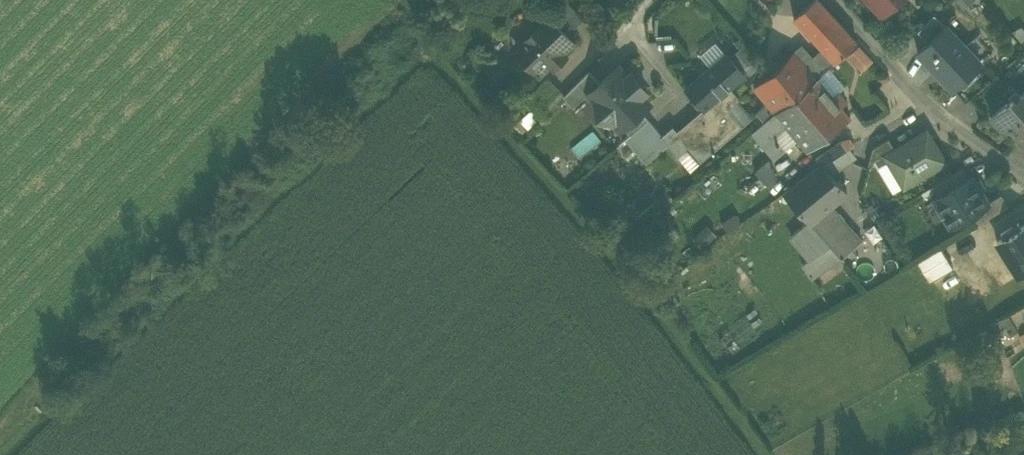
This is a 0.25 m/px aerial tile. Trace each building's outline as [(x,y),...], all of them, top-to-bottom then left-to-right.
[(576,27),(584,18),(566,0),(563,0),(556,7),(576,27)] [(834,60),(857,39),(821,0),(811,0),(794,16),(822,47),(834,60)] [(879,9),(889,0),(871,0),(879,9)] [(531,65),(540,75),(574,42),(546,13),(519,39),(523,42),(523,48),(518,52),(521,55),(520,56),(520,62),(524,66),(530,66),(531,65)] [(918,30),(928,41),(945,24),(934,13),(918,30)] [(917,50),(954,89),(981,63),(945,24),(928,41),(917,50)] [(1021,25),(1011,31),(1023,46),(1023,28),(1021,25)] [(802,44),(794,51),(817,77),(827,67),(834,60),(822,47),(812,56),(802,44)] [(703,58),(711,66),(724,55),(717,46),(703,58)] [(741,46),(730,55),(743,70),(754,61),(741,46)] [(850,55),(861,68),(871,59),(859,46),(850,55)] [(797,94),(817,77),(794,51),(754,86),(776,111),(797,94)] [(702,106),(704,108),(719,96),(730,87),(744,75),(726,53),(724,55),(711,66),(686,87),(694,97),(700,104),(702,106)] [(469,54),(461,54),(457,58),(457,65),(462,70),(469,70),(473,66),(473,59),(469,54)] [(588,92),(594,99),(613,121),(619,128),(623,125),(641,110),(650,102),(642,93),(626,74),(618,65),(599,82),(588,92)] [(833,96),(839,91),(843,87),(827,67),(817,77),(833,96)] [(563,95),(572,106),(588,92),(599,82),(589,70),(563,95)] [(630,71),(626,74),(642,93),(646,90),(630,71)] [(530,93),(546,110),(564,93),(547,76),(530,93)] [(817,77),(797,94),(828,132),(829,133),(830,132),(850,116),(841,105),(846,100),(839,91),(833,96),(817,77)] [(729,106),(729,107),(730,106),(739,98),(730,87),(719,96),(729,106)] [(1023,137),(1023,91),(1009,104),(1007,101),(990,116),(1003,130),(1008,125),(1021,139),(1023,137)] [(546,110),(530,93),(523,100),(531,109),(539,117),(546,110)] [(808,148),(828,132),(797,94),(776,111),(784,121),(798,137),(808,148)] [(690,120),(676,132),(675,133),(687,147),(699,161),(742,124),(730,109),(729,107),(729,106),(719,96),(704,108),(708,113),(694,124),(690,120)] [(700,104),(694,97),(690,101),(697,109),(702,106),(700,104)] [(597,115),(613,121),(594,99),(597,115)] [(704,108),(690,120),(694,124),(708,113),(704,108)] [(539,117),(531,109),(519,120),(528,129),(539,117)] [(623,125),(630,134),(648,118),(641,110),(623,125)] [(771,132),(784,121),(776,111),(764,121),(763,122),(771,132)] [(662,136),(648,120),(627,138),(647,163),(669,144),(662,136)] [(771,132),(777,139),(785,148),(798,137),(784,121),(771,132)] [(752,131),(766,148),(777,139),(771,132),(763,122),(752,131)] [(678,154),(687,147),(675,133),(676,132),(672,127),(662,136),(669,144),(678,154)] [(888,160),(904,186),(946,161),(927,129),(895,148),(885,154),(888,160)] [(845,138),(841,140),(848,148),(854,143),(850,137),(845,138)] [(873,147),(868,164),(885,154),(895,148),(889,137),(873,147)] [(822,164),(848,148),(841,140),(826,151),(815,158),(821,165),(822,164)] [(854,158),(848,148),(822,164),(832,175),(839,168),(840,168),(854,158)] [(777,180),(769,157),(755,171),(768,185),(777,180)] [(892,193),(904,186),(888,160),(877,167),(892,193)] [(786,191),(811,221),(812,222),(829,207),(831,205),(847,192),(832,175),(822,164),(821,165),(786,191)] [(932,185),(938,195),(969,176),(962,166),(932,185)] [(934,197),(950,225),(971,212),(988,202),(987,201),(972,175),(969,176),(938,195),(934,197)] [(971,212),(977,223),(1004,207),(1008,204),(1001,193),(987,201),(988,202),(971,212)] [(829,207),(812,222),(827,244),(810,255),(802,261),(812,277),(841,256),(842,258),(844,256),(843,255),(861,240),(836,211),(835,213),(829,207)] [(721,221),(728,231),(741,221),(735,212),(721,221)] [(794,235),(810,255),(827,244),(812,222),(811,221),(794,235)] [(717,233),(707,223),(693,237),(702,247),(717,233)] [(1018,272),(1023,269),(1023,226),(999,242),(1018,272)] [(923,272),(947,257),(941,247),(917,261),(923,272)] [(947,257),(923,272),(929,282),(953,267),(947,257)]
